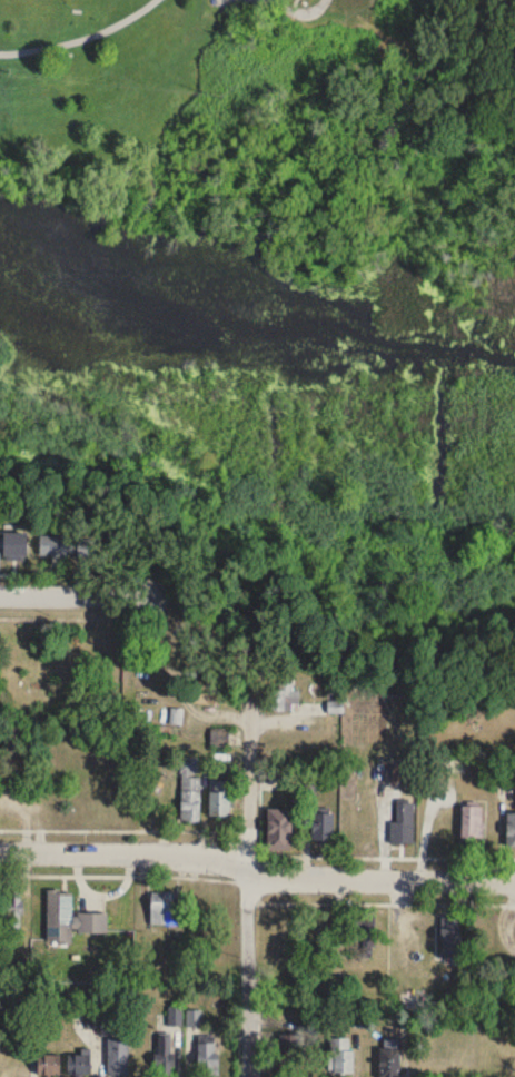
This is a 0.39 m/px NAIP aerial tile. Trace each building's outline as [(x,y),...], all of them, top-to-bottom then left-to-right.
[(4,556),(25,556),(25,527),(4,527),(4,556)] [(39,557),(92,557),(92,536),(39,536),(39,557)] [(193,704),(229,704),(229,677),(193,677),(193,704)] [(297,682),(272,682),(272,710),(297,710),(297,682)] [(199,757),(181,757),(181,821),(199,821),(199,757)] [(230,816),(230,781),(210,781),(210,816),(230,816)] [(390,843),(413,843),(413,803),(395,803),(395,821),(390,821),(390,843)] [(482,841),(482,806),(461,806),(461,841),(482,841)] [(266,850),(291,850),(291,808),(266,808),(266,850)] [(333,841),(333,813),(312,813),(312,841),(333,841)] [(506,814),(506,847),(514,848),(514,814),(506,814)] [(21,891),(2,891),(2,935),(21,935),(21,891)] [(48,891),(47,946),(71,946),(71,932),(106,933),(107,914),(72,913),(73,892),(48,891)] [(150,892),(150,925),(181,925),(181,892),(150,892)] [(460,917),(440,917),(440,959),(460,959),(460,917)] [(418,994),(403,994),(403,1009),(418,1009),(418,994)] [(281,1035),(281,1062),(300,1062),(300,1035),(281,1035)] [(197,1036),(197,1076),(217,1076),(217,1036),(197,1036)] [(351,1038),(329,1038),(329,1073),(351,1073),(351,1038)] [(381,1039),(381,1076),(399,1076),(399,1039),(381,1039)] [(107,1076),(128,1076),(128,1040),(107,1040),(107,1076)] [(90,1075),(90,1053),(69,1053),(69,1075),(90,1075)] [(60,1076),(60,1055),(38,1055),(38,1076),(60,1076)]
